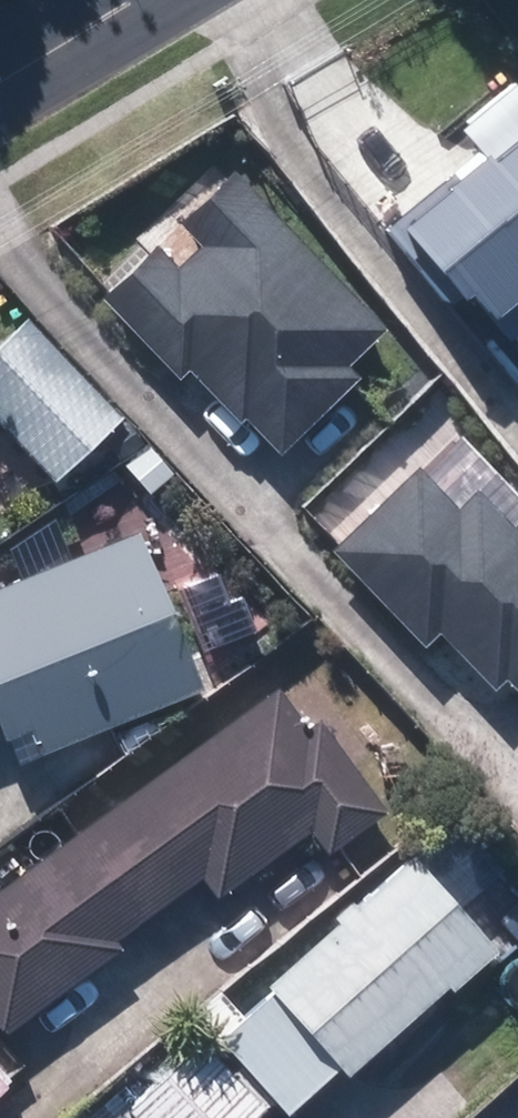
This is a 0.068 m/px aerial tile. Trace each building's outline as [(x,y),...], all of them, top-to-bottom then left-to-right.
[(517,337),(517,136),(459,184),(452,175),(421,201),(399,218),(506,347),(517,337)] [(97,297),(175,377),(186,366),(277,459),(358,380),(345,367),(387,327),(230,167),(97,297)] [(24,310),(0,333),(0,422),(53,477),(121,411),(24,310)] [(330,547),(422,648),(435,636),(486,693),(503,678),(517,695),(517,525),(515,528),(476,486),(455,505),(419,465),(330,547)] [(8,764),(202,689),(140,527),(0,581),(0,744),(8,764)] [(9,1035),(123,945),(118,938),(197,875),(218,902),(312,828),(333,854),(389,810),(316,717),(305,726),(269,680),(0,893),(0,1023),(9,1035)] [(498,940),(412,848),(266,983),(340,1063),(352,1076),(498,940)] [(200,1035),(124,1106),(135,1117),(254,1117),(266,1107),(200,1035)] [(16,1085),(0,1068),(0,1099),(16,1085)]
